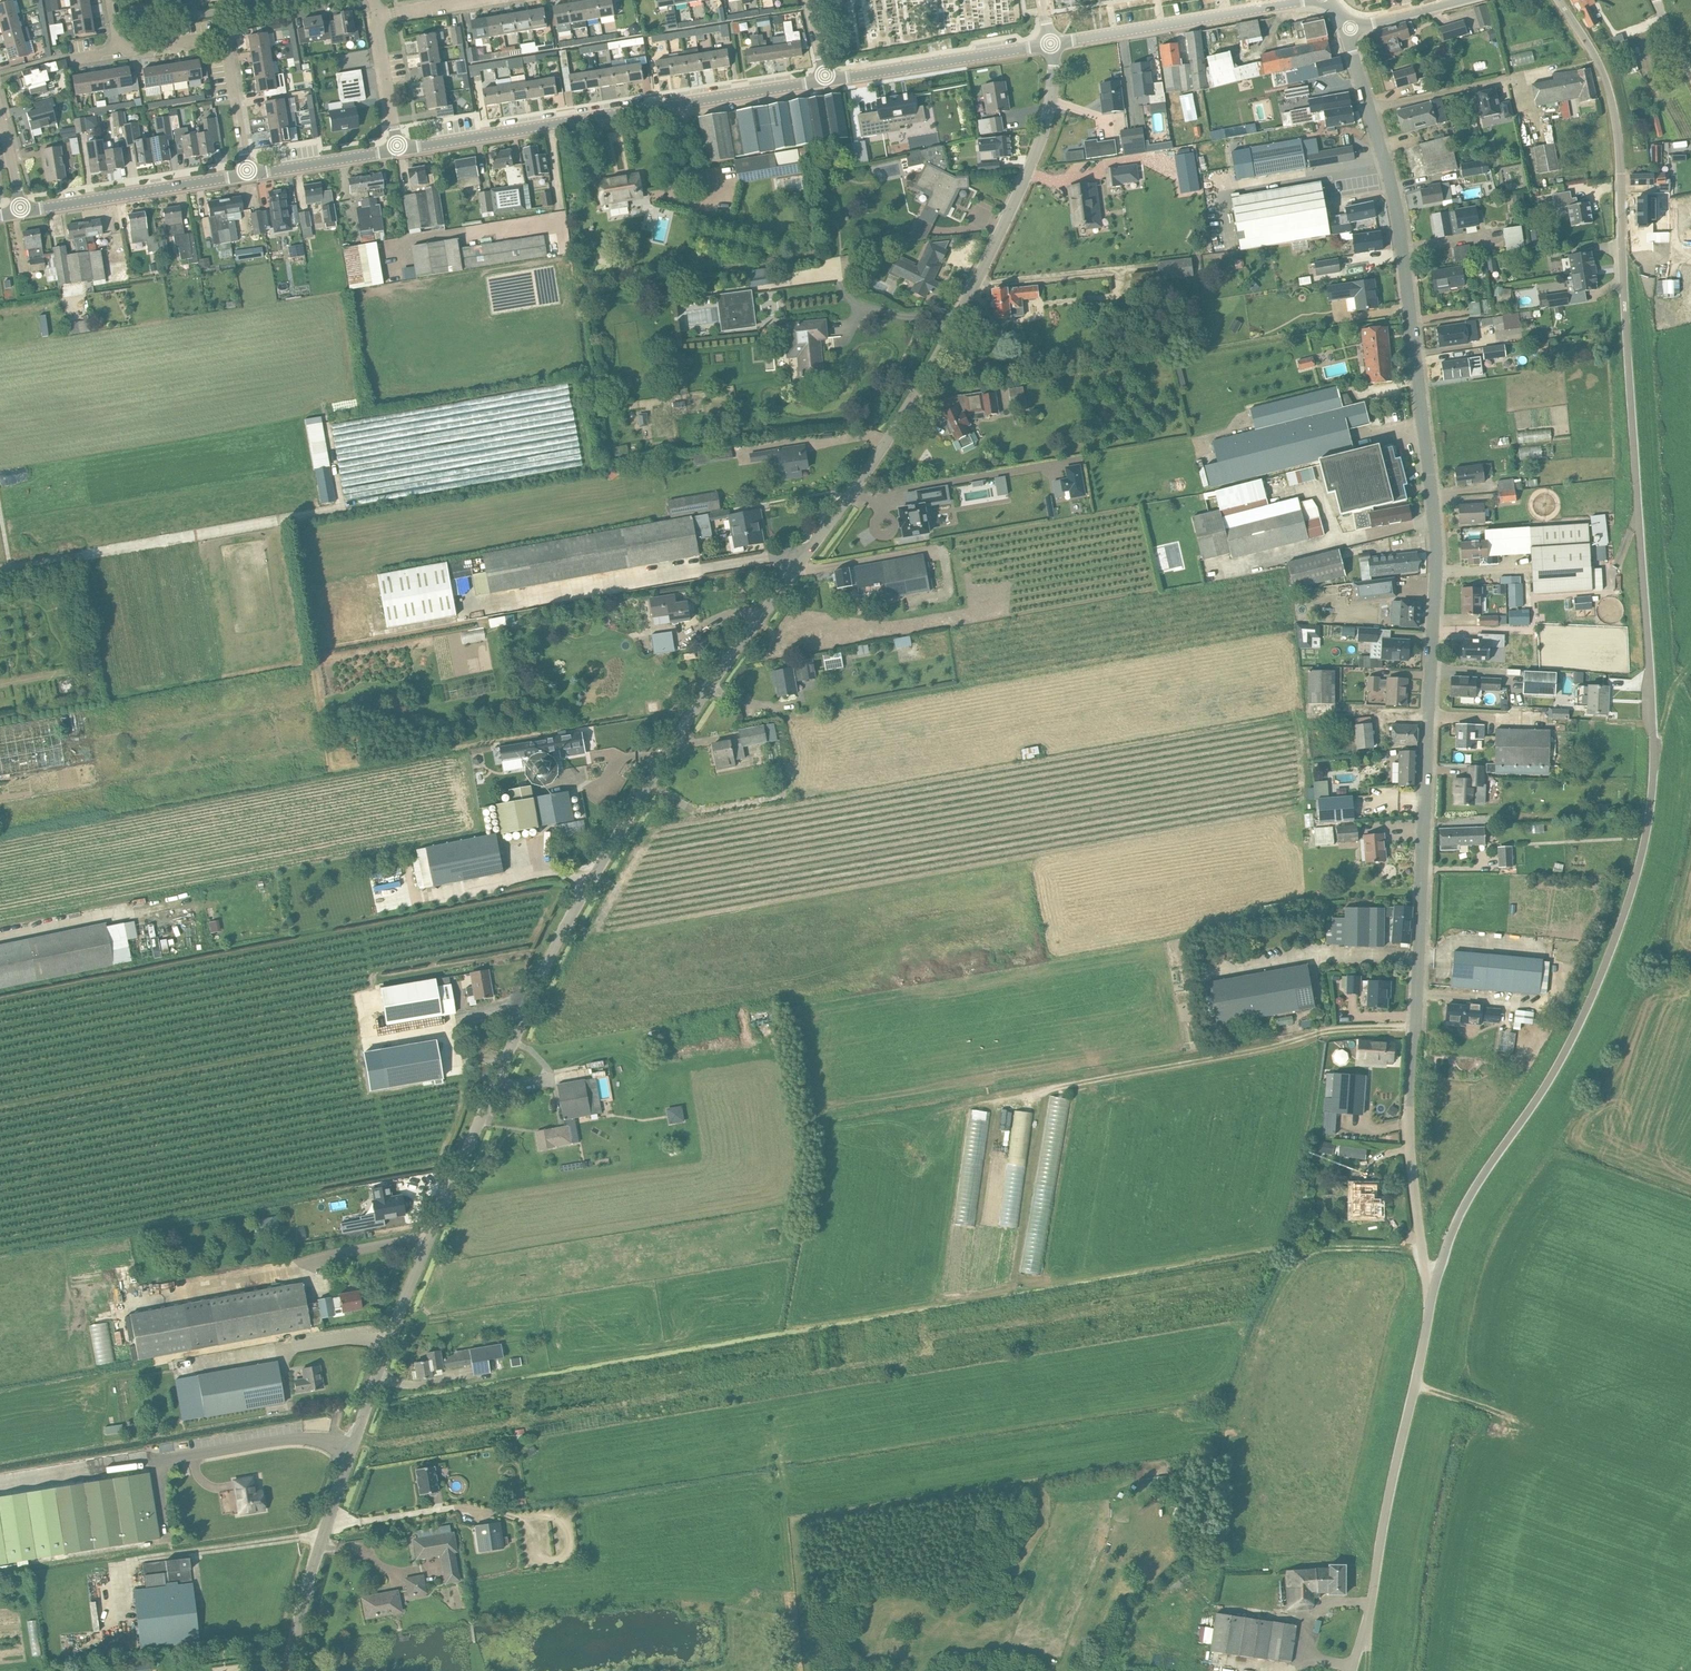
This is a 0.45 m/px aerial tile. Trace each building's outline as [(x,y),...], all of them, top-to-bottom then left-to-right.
[(582,2),(586,21),(600,18),(597,0),(593,0),(582,2)] [(600,18),(615,15),(612,0),(597,0),(600,18)] [(658,7),(668,6),(669,14),(675,13),(673,5),(672,0),(657,0),(658,7)] [(1585,0),(1572,0),(1573,3),(1577,2),(1590,28),(1598,23),(1589,6),(1588,6),(1585,0)] [(16,15),(12,1),(0,5),(0,19),(16,15)] [(582,2),(568,4),(572,29),(586,27),(585,21),(586,21),(582,2)] [(556,26),(571,23),(572,29),(568,4),(553,7),(556,26)] [(88,5),(69,8),(70,15),(65,16),(66,23),(71,22),(90,19),(88,5)] [(706,19),(707,24),(725,22),(723,8),(715,9),(717,17),(706,19)] [(529,11),(532,30),(547,27),(544,9),(529,11)] [(514,14),(517,32),(532,30),(529,11),(514,14)] [(340,16),(333,17),(334,21),(327,22),(331,44),(346,42),(344,33),(354,32),(351,12),(340,13),(340,16)] [(785,36),(788,57),(803,55),(801,42),(799,31),(793,32),(791,21),(794,21),(793,13),(782,15),(783,22),(785,36)] [(0,19),(0,30),(1,33),(20,28),(18,21),(23,20),(22,14),(16,15),(0,19)] [(500,16),(503,35),(517,32),(514,14),(500,16)] [(500,16),(486,19),(489,37),(490,37),(503,35),(500,16)] [(304,28),(297,29),(299,43),(305,43),(304,38),(323,35),(320,17),(303,20),(304,28)] [(769,17),(757,19),(758,27),(770,25),(769,17)] [(1260,55),(1264,74),(1292,68),(1312,63),(1331,59),(1327,40),(1322,17),(1292,24),(1293,31),(1295,31),(1297,39),(1295,39),(1296,47),(1260,55)] [(90,19),(71,22),(74,36),(93,33),(90,19)] [(482,39),(483,45),(490,44),(489,37),(486,19),(472,21),(475,40),(482,39)] [(1258,20),(1236,24),(1241,47),(1242,47),(1242,49),(1246,49),(1249,49),(1248,48),(1249,47),(1248,44),(1262,41),(1258,20)] [(1463,20),(1439,28),(1444,42),(1468,34),(1463,20)] [(1404,51),(1401,40),(1409,37),(1407,31),(1413,29),(1411,21),(1405,23),(1375,32),(1379,46),(1386,44),(1389,56),(1404,51)] [(732,34),(740,33),(738,22),(730,23),(732,34)] [(709,27),(710,33),(721,31),(722,38),(730,37),(728,24),(709,27)] [(20,28),(1,33),(5,47),(23,42),(29,40),(25,27),(20,28)] [(453,46),(463,44),(460,27),(451,28),(453,46)] [(694,29),(695,36),(696,36),(696,40),(704,39),(704,34),(710,33),(709,27),(694,29)] [(680,32),(681,38),(695,36),(694,29),(680,32)] [(1497,37),(1495,29),(1488,31),(1490,39),(1497,37)] [(1207,86),(1205,69),(1200,31),(1187,33),(1191,64),(1190,64),(1194,89),(1193,89),(1193,91),(1207,89),(1207,86)] [(420,51),(439,48),(437,41),(445,39),(443,32),(418,36),(420,51)] [(666,34),(667,40),(681,38),(680,32),(666,34)] [(248,36),(250,50),(269,47),(267,33),(248,36)] [(667,40),(666,34),(651,36),(652,43),(667,40)] [(761,61),(758,35),(750,36),(752,49),(746,50),(747,63),(761,61)] [(775,59),(773,46),(767,47),(766,40),(764,41),(763,35),(758,36),(758,35),(761,61),(775,59)] [(773,46),(775,59),(788,57),(785,36),(772,38),(773,46)] [(622,41),(623,47),(644,44),(643,38),(622,41)] [(951,39),(927,43),(928,53),(952,49),(951,39)] [(607,44),(608,50),(623,47),(622,41),(607,44)] [(23,42),(5,47),(8,61),(27,56),(23,42)] [(1194,89),(1190,64),(1182,65),(1179,43),(1160,46),(1163,68),(1166,93),(1193,89),(1194,89)] [(463,44),(453,46),(457,45),(460,59),(465,58),(463,44)] [(608,50),(607,44),(594,46),(595,52),(608,50)] [(595,52),(594,46),(579,48),(580,54),(595,52)] [(250,50),(252,64),(271,61),(269,47),(250,50)] [(468,62),(477,61),(475,47),(466,49),(468,62)] [(1449,48),(1438,47),(1437,57),(1449,57),(1449,48)] [(423,66),(441,63),(439,48),(420,51),(423,66)] [(684,56),(687,73),(701,71),(698,54),(698,49),(683,51),(684,56)] [(713,52),(715,68),(730,66),(727,50),(713,52)] [(1511,54),(1513,65),(1535,61),(1532,50),(1511,54)] [(1206,57),(1212,79),(1237,72),(1231,51),(1206,57)] [(556,52),(536,55),(537,61),(557,58),(556,52)] [(713,52),(698,54),(701,71),(715,68),(713,52)] [(678,57),(678,53),(669,55),(670,59),(673,75),(687,73),(684,56),(678,57)] [(536,55),(521,58),(522,64),(537,61),(536,55)] [(1312,63),(1292,68),(1294,79),(1304,76),(1304,74),(1308,73),(1309,79),(1343,71),(1340,57),(1331,59),(1312,63)] [(458,74),(462,74),(467,73),(465,58),(460,59),(460,60),(456,61),(458,74)] [(521,58),(507,60),(508,66),(509,66),(509,69),(523,67),(522,64),(521,58)] [(658,78),(673,75),(670,59),(655,61),(658,78)] [(507,60),(493,62),(494,68),(508,66),(507,60)] [(197,61),(183,63),(186,82),(200,80),(200,79),(207,78),(205,68),(198,69),(197,61)] [(252,64),(254,78),(274,75),(271,61),(252,64)] [(55,62),(21,72),(22,78),(16,80),(19,89),(27,87),(29,94),(39,92),(39,93),(46,91),(44,82),(48,81),(46,74),(58,70),(55,62)] [(493,62),(469,66),(470,77),(481,75),(480,71),(494,68),(493,62)] [(641,63),(626,66),(629,82),(644,80),(642,68),(647,67),(647,62),(641,63)] [(183,63),(169,65),(172,84),(186,82),(183,63)] [(425,80),(444,77),(441,63),(423,66),(425,80)] [(1149,95),(1150,104),(1165,103),(1164,93),(1162,82),(1152,83),(1149,63),(1131,65),(1135,97),(1149,95)] [(169,65),(156,68),(159,86),(172,84),(169,65)] [(626,66),(611,68),(614,85),(629,82),(626,66)] [(569,67),(562,68),(564,81),(566,91),(571,90),(572,92),(585,89),(583,73),(570,75),(569,67)] [(1417,80),(1413,67),(1392,73),(1397,88),(1412,83),(1414,91),(1427,87),(1424,77),(1417,80)] [(1638,67),(1621,71),(1625,84),(1642,79),(1638,67)] [(144,89),(159,86),(156,68),(141,70),(144,89)] [(304,89),(313,89),(312,68),(303,68),(304,89)] [(611,68),(598,70),(600,87),(614,85),(611,68)] [(1596,99),(1590,68),(1574,70),(1552,74),(1553,81),(1533,84),(1536,105),(1556,102),(1562,101),(1563,105),(1561,106),(1563,119),(1571,118),(1568,100),(1579,98),(1579,102),(1596,99)] [(136,72),(128,73),(128,69),(113,71),(116,89),(130,87),(130,91),(138,90),(136,72)] [(343,110),(329,112),(332,131),(358,127),(355,108),(354,108),(353,102),(366,99),(361,70),(336,74),(341,104),(342,103),(343,110)] [(598,70),(583,73),(585,89),(600,87),(598,70)] [(113,71),(100,73),(102,91),(116,89),(113,71)] [(100,73),(86,75),(89,93),(102,91),(100,73)] [(274,75),(254,78),(257,92),(276,89),(275,82),(281,81),(280,74),(274,75)] [(75,95),(89,93),(86,75),(72,77),(75,95)] [(539,76),(542,96),(557,94),(554,78),(540,80),(539,75),(539,76)] [(542,96),(539,76),(534,76),(534,81),(525,82),(528,99),(542,96)] [(428,95),(446,91),(444,77),(425,80),(428,95)] [(528,99),(525,82),(511,85),(514,101),(528,99)] [(1101,84),(1104,113),(1123,110),(1120,82),(1101,84)] [(983,86),(984,96),(988,95),(991,113),(1009,110),(1007,100),(1005,100),(1002,83),(983,86)] [(511,85),(497,87),(500,103),(514,101),(511,85)] [(485,106),(500,103),(497,87),(483,89),(485,106)] [(1495,89),(1476,93),(1481,117),(1501,113),(1500,112),(1504,111),(1505,118),(1513,116),(1509,102),(1502,103),(1502,104),(1499,105),(1495,89)] [(428,95),(430,109),(436,108),(437,118),(454,115),(453,105),(449,106),(446,91),(428,95)] [(727,113),(699,118),(707,163),(735,158),(735,157),(816,143),(832,141),(848,138),(840,93),(737,111),(737,112),(727,113)] [(1192,93),(1181,95),(1185,122),(1197,120),(1192,93)] [(915,108),(913,94),(907,95),(907,94),(903,95),(903,96),(899,97),(898,95),(890,97),(890,98),(886,99),(886,98),(882,98),(882,99),(878,100),(880,114),(871,116),(871,113),(857,115),(861,138),(877,135),(876,132),(897,128),(895,120),(913,117),(912,109),(915,108)] [(1322,112),(1350,107),(1348,94),(1324,98),(1309,100),(1311,109),(1277,115),(1278,121),(1276,121),(1277,128),(1286,127),(1314,122),(1313,117),(1322,112)] [(119,104),(119,109),(141,105),(140,98),(134,99),(134,102),(119,104)] [(1441,98),(1430,100),(1430,102),(1397,111),(1403,133),(1436,124),(1447,121),(1441,98)] [(51,107),(54,106),(52,99),(37,103),(38,110),(26,113),(30,128),(39,125),(40,128),(48,126),(47,123),(55,121),(51,107)] [(266,117),(286,114),(284,107),(291,106),(290,99),(264,103),(266,117)] [(1350,107),(1322,112),(1313,117),(1314,122),(1326,120),(1327,128),(1327,131),(1335,130),(1334,126),(1354,123),(1354,122),(1356,119),(1356,115),(1353,113),(1351,107),(1350,107)] [(122,120),(120,112),(112,113),(114,128),(122,126),(121,120),(122,120)] [(286,114),(266,117),(268,131),(293,127),(291,119),(287,119),(286,114)] [(1657,114),(1652,116),(1657,134),(1662,133),(1657,114)] [(1001,116),(988,119),(991,134),(1004,131),(1001,116)] [(84,117),(74,119),(76,133),(87,132),(84,117)] [(149,142),(153,163),(169,160),(164,132),(171,131),(169,117),(162,118),(163,126),(156,127),(158,141),(149,142)] [(195,135),(199,155),(213,153),(211,144),(214,142),(220,141),(216,118),(203,120),(205,133),(195,135)] [(153,163),(149,142),(140,144),(138,129),(131,131),(130,124),(123,125),(125,139),(132,137),(136,165),(153,163)] [(294,127),(293,127),(268,131),(271,145),(292,141),(291,136),(294,135),(293,130),(294,130),(294,127)] [(199,155),(195,135),(188,136),(187,128),(173,130),(175,143),(182,142),(184,158),(199,155)] [(1143,128),(1120,131),(1124,155),(1158,150),(1157,144),(1149,145),(1148,141),(1145,142),(1143,128)] [(980,152),(993,151),(993,158),(1011,156),(1010,137),(979,140),(980,152)] [(1428,176),(1429,176),(1458,169),(1450,137),(1420,145),(1428,176)] [(1301,139),(1250,148),(1255,177),(1306,169),(1306,167),(1310,166),(1310,167),(1310,168),(1354,160),(1352,147),(1304,155),(1301,139)] [(91,173),(107,170),(102,143),(101,140),(86,142),(91,173)] [(869,162),(865,141),(851,143),(855,165),(869,162)] [(102,143),(107,170),(122,168),(119,149),(110,151),(109,142),(102,143)] [(1534,148),(1530,149),(1532,159),(1535,158),(1539,174),(1559,170),(1554,143),(1533,147),(1534,148)] [(47,180),(65,178),(60,146),(42,149),(47,180)] [(541,176),(541,174),(549,172),(546,154),(538,155),(537,146),(524,148),(529,178),(541,176)] [(814,146),(734,161),(737,174),(817,159),(814,146)] [(956,178),(944,172),(948,165),(943,146),(919,151),(922,164),(925,166),(914,189),(931,197),(921,218),(932,224),(938,212),(945,216),(951,205),(948,204),(955,188),(968,187),(967,177),(956,178)] [(509,186),(525,184),(522,164),(513,165),(511,150),(491,154),(494,169),(506,167),(509,186)] [(1661,154),(1652,154),(1652,164),(1662,164),(1661,154)] [(455,161),(458,179),(460,188),(480,184),(478,176),(475,157),(455,161)] [(1117,158),(1106,160),(1109,187),(1120,186),(1117,158)] [(1461,165),(1463,177),(1487,173),(1485,160),(1461,165)] [(1000,170),(999,162),(988,163),(989,171),(1000,170)] [(426,176),(425,166),(409,169),(412,194),(404,196),(409,230),(410,230),(411,233),(422,232),(421,228),(444,224),(438,185),(435,186),(433,175),(426,176)] [(371,218),(376,241),(385,240),(383,230),(378,231),(376,216),(381,216),(379,204),(376,205),(375,197),(384,196),(382,189),(383,188),(381,173),(363,176),(371,218)] [(601,204),(608,203),(609,210),(628,207),(627,200),(643,197),(639,173),(598,180),(601,204)] [(1665,184),(1665,174),(1630,175),(1631,185),(1657,184),(1657,192),(1670,192),(1669,184),(1665,184)] [(371,218),(363,176),(348,179),(350,194),(351,201),(360,199),(361,208),(355,208),(361,244),(376,241),(371,218)] [(1330,235),(1321,182),(1231,197),(1240,250),(1325,237),(1325,236),(1330,235)] [(1428,189),(1420,190),(1423,205),(1443,201),(1452,199),(1449,182),(1428,186),(1428,189)] [(336,226),(333,205),(330,191),(321,192),(320,183),(303,186),(306,203),(321,201),(322,207),(325,228),(336,226)] [(525,184),(509,186),(491,189),(496,215),(532,209),(528,184),(525,184)] [(1069,187),(1074,225),(1095,222),(1090,184),(1069,187)] [(271,209),(275,233),(291,230),(290,225),(299,223),(296,204),(287,206),(286,198),(288,198),(289,197),(288,192),(286,191),(285,191),(284,189),(268,192),(271,209)] [(491,191),(479,193),(482,214),(494,212),(491,191)] [(551,192),(541,193),(543,207),(553,206),(551,192)] [(1515,207),(1522,205),(1522,203),(1521,195),(1520,195),(1513,196),(1515,207)] [(224,199),(231,240),(237,239),(234,220),(241,219),(240,211),(242,211),(240,197),(224,199)] [(1578,204),(1577,199),(1577,197),(1555,201),(1556,208),(1569,206),(1572,227),(1593,223),(1590,202),(1578,204)] [(1638,200),(1637,200),(1637,201),(1638,201),(1638,203),(1637,203),(1637,204),(1638,204),(1638,213),(1637,213),(1637,214),(1638,214),(1638,216),(1637,216),(1637,217),(1638,217),(1638,228),(1647,228),(1647,223),(1656,223),(1656,198),(1638,198),(1638,200)] [(231,240),(224,199),(207,202),(209,216),(212,234),(218,233),(220,244),(231,242),(230,240),(231,240)] [(1362,204),(1361,201),(1354,202),(1355,206),(1346,208),(1347,216),(1330,218),(1333,234),(1351,231),(1355,231),(1354,226),(1367,223),(1366,219),(1375,217),(1374,211),(1375,210),(1374,205),(1372,205),(1372,202),(1362,204)] [(167,237),(173,236),(175,248),(179,247),(180,260),(188,259),(189,264),(197,263),(193,232),(183,234),(179,206),(162,209),(167,237)] [(1448,213),(1448,212),(1432,214),(1436,237),(1452,235),(1460,233),(1462,229),(1462,227),(1479,225),(1475,207),(1455,211),(1448,213)] [(265,229),(272,228),(269,210),(262,211),(265,229)] [(261,211),(250,213),(254,236),(265,233),(261,211)] [(308,211),(299,213),(301,228),(311,227),(308,211)] [(144,212),(128,215),(133,244),(146,241),(148,252),(159,250),(157,236),(148,237),(144,212)] [(99,219),(83,222),(92,280),(93,281),(105,279),(100,250),(96,251),(93,235),(102,234),(99,219)] [(57,273),(58,285),(92,280),(83,222),(66,224),(69,239),(78,238),(80,253),(66,255),(65,246),(53,247),(54,255),(57,273)] [(1525,250),(1521,226),(1503,228),(1507,253),(1525,250)] [(54,255),(43,257),(38,229),(23,232),(26,250),(27,249),(31,272),(45,269),(46,275),(57,273),(54,255)] [(1540,230),(1530,231),(1532,247),(1542,246),(1540,230)] [(1380,232),(1352,236),(1355,254),(1383,250),(1380,232)] [(544,235),(459,248),(458,238),(444,241),(411,246),(416,277),(449,272),(463,270),(463,269),(548,256),(544,235)] [(946,250),(950,241),(931,243),(930,242),(918,266),(915,265),(916,263),(899,255),(891,272),(915,284),(912,291),(924,297),(928,290),(937,294),(942,285),(933,280),(940,266),(936,263),(939,258),(943,260),(948,251),(946,250)] [(377,242),(343,247),(349,289),(384,284),(377,242)] [(291,257),(304,254),(303,244),(289,247),(291,257)] [(1456,262),(1461,262),(1471,260),(1470,247),(1454,249),(1456,262)] [(236,260),(253,258),(251,248),(234,250),(236,260)] [(167,249),(159,250),(160,257),(168,256),(167,249)] [(868,261),(876,261),(875,251),(867,252),(868,261)] [(1572,274),(1593,271),(1592,265),(1591,253),(1569,256),(1572,274)] [(1497,271),(1495,256),(1487,257),(1489,272),(1497,271)] [(1134,295),(1161,292),(1159,280),(1193,275),(1191,257),(1157,262),(1158,271),(1131,274),(1134,295)] [(210,266),(209,258),(198,260),(199,268),(210,266)] [(1338,258),(1314,262),(1316,276),(1340,272),(1338,258)] [(1242,259),(1235,260),(1236,269),(1244,268),(1242,259)] [(1485,259),(1477,260),(1479,274),(1488,272),(1485,259)] [(771,267),(749,271),(751,287),(774,284),(771,267)] [(1434,290),(1439,289),(1439,293),(1449,291),(1449,288),(1465,285),(1461,267),(1431,271),(1434,290)] [(1593,271),(1572,274),(1574,292),(1596,289),(1593,271)] [(1300,284),(1311,283),(1311,276),(1299,277),(1300,284)] [(1374,294),(1376,293),(1374,280),(1325,287),(1328,301),(1354,297),(1356,310),(1376,307),(1374,294)] [(1037,286),(992,291),(993,302),(993,307),(994,307),(995,318),(1023,315),(1022,299),(1038,298),(1037,286)] [(1494,287),(1494,296),(1502,296),(1502,300),(1510,300),(1511,288),(1494,287)] [(750,292),(724,296),(726,307),(728,306),(730,318),(727,319),(729,328),(740,327),(739,325),(754,323),(750,292)] [(1567,292),(1541,296),(1542,307),(1568,303),(1567,292)] [(1480,301),(1469,301),(1470,315),(1481,315),(1480,301)] [(1532,311),(1518,312),(1519,321),(1533,320),(1532,318),(1540,317),(1540,311),(1532,312),(1532,311)] [(83,321),(67,323),(69,334),(90,331),(87,315),(83,316),(83,321)] [(1496,330),(1505,328),(1503,316),(1480,320),(1481,327),(1495,325),(1496,330)] [(1235,319),(1228,329),(1236,334),(1242,323),(1235,319)] [(797,367),(798,380),(814,378),(813,373),(822,372),(818,338),(826,337),(824,321),(789,325),(790,341),(786,341),(788,356),(797,356),(798,367),(797,367)] [(1465,323),(1436,327),(1439,347),(1468,343),(1465,323)] [(1393,381),(1387,327),(1362,329),(1368,384),(1393,381)] [(1531,342),(1531,350),(1547,351),(1548,343),(1531,342)] [(1444,380),(1470,376),(1476,375),(1475,367),(1482,366),(1482,363),(1505,360),(1503,347),(1479,351),(1480,357),(1441,362),(1444,380)] [(1312,357),(1297,360),(1299,370),(1314,366),(1312,357)] [(1320,459),(1353,451),(1347,428),(1369,423),(1364,402),(1354,405),(1347,393),(1339,395),(1337,386),(1250,408),(1255,430),(1212,441),(1217,463),(1205,466),(1210,488),(1320,459)] [(1022,387),(1009,389),(1010,397),(1023,396),(1022,387)] [(938,402),(939,405),(947,420),(944,422),(950,434),(953,432),(961,449),(962,449),(963,451),(974,446),(976,441),(973,435),(969,434),(966,427),(970,425),(965,414),(985,411),(985,416),(999,413),(996,392),(981,395),(981,393),(960,396),(957,396),(950,400),(948,398),(938,402)] [(639,427),(649,426),(647,413),(638,414),(639,427)] [(322,421),(306,424),(321,504),(336,501),(322,421)] [(1519,430),(1519,441),(1552,441),(1552,430),(1519,430)] [(1353,451),(1320,459),(1328,494),(1334,492),(1340,514),(1357,510),(1375,506),(1392,502),(1393,503),(1407,499),(1403,485),(1407,484),(1400,457),(1392,459),(1390,457),(1392,453),(1393,454),(1398,453),(1397,452),(1393,453),(1385,448),(1384,444),(1383,444),(1384,449),(1385,449),(1383,453),(1380,452),(1378,444),(1353,451)] [(1552,444),(1529,447),(1530,457),(1553,454),(1552,444)] [(751,462),(778,458),(782,480),(802,476),(801,469),(808,468),(804,445),(750,453),(751,462)] [(695,466),(720,461),(733,459),(731,448),(693,455),(695,466)] [(1457,485),(1484,482),(1482,464),(1455,468),(1457,485)] [(1084,495),(1079,466),(1066,468),(1068,479),(1061,481),(1063,491),(1055,492),(1056,497),(1065,495),(1064,491),(1070,490),(1071,497),(1084,495)] [(612,480),(621,473),(616,467),(608,474),(612,480)] [(998,495),(1008,494),(1007,475),(996,477),(998,495)] [(1305,508),(1301,509),(1298,497),(1268,505),(1266,499),(1261,479),(1215,491),(1220,509),(1192,517),(1203,560),(1230,553),(1232,559),(1309,539),(1324,535),(1320,517),(1318,511),(1315,511),(1315,508),(1306,510),(1305,508)] [(1499,492),(1515,490),(1515,488),(1521,487),(1520,479),(1514,480),(1513,479),(1498,481),(1499,492)] [(949,502),(947,487),(917,492),(919,501),(921,500),(922,505),(900,509),(901,519),(899,519),(901,528),(903,527),(904,537),(928,533),(927,523),(927,522),(930,522),(927,507),(928,507),(928,505),(949,502)] [(1499,492),(1501,502),(1516,500),(1515,490),(1499,492)] [(671,519),(708,512),(721,509),(718,491),(668,500),(671,519)] [(1485,523),(1484,503),(1459,505),(1460,524),(1485,523)] [(1411,520),(1409,506),(1373,512),(1372,507),(1361,510),(1362,511),(1353,513),(1356,530),(1371,527),(1411,520)] [(763,522),(760,510),(729,515),(728,510),(708,514),(710,521),(729,517),(732,531),(734,530),(735,535),(728,537),(731,554),(744,551),(743,546),(762,542),(760,531),(762,531),(760,523),(763,522)] [(710,521),(708,514),(708,512),(671,519),(483,553),(483,554),(469,557),(447,561),(447,562),(378,574),(388,628),(457,615),(450,580),(473,576),(476,596),(490,594),(700,555),(697,539),(713,537),(710,521)] [(1597,560),(1605,560),(1605,545),(1607,545),(1605,530),(1606,530),(1605,515),(1592,516),(1595,543),(1596,545),(1597,560)] [(1479,557),(1487,557),(1531,554),(1533,595),(1603,590),(1601,568),(1591,569),(1589,543),(1588,523),(1486,530),(1486,541),(1461,543),(1462,559),(1467,558),(1468,565),(1480,564),(1479,557)] [(1339,549),(1287,562),(1294,589),(1346,576),(1339,549)] [(1369,558),(1371,576),(1418,570),(1418,569),(1421,569),(1420,560),(1417,560),(1416,552),(1369,558)] [(901,566),(900,559),(854,567),(854,568),(850,569),(850,568),(834,571),(835,574),(833,575),(834,581),(836,581),(837,588),(853,586),(853,585),(857,584),(858,589),(875,585),(875,586),(880,586),(880,585),(886,584),(888,597),(930,590),(925,562),(901,566)] [(1511,576),(1500,577),(1500,584),(1509,583),(1509,607),(1523,606),(1522,583),(1511,583),(1511,576)] [(1354,584),(1356,601),(1396,596),(1394,579),(1354,584)] [(1462,588),(1462,596),(1464,596),(1464,614),(1482,614),(1481,587),(1462,588)] [(653,617),(669,614),(670,623),(690,620),(688,602),(676,603),(675,595),(650,598),(653,617)] [(1590,597),(1575,598),(1575,607),(1591,605),(1590,597)] [(1402,626),(1418,626),(1419,602),(1403,602),(1401,602),(1391,602),(1390,624),(1400,625),(1400,626),(1402,626)] [(1530,624),(1531,610),(1510,609),(1509,624),(1530,624)] [(1498,616),(1479,616),(1480,626),(1498,625),(1498,616)] [(1407,659),(1408,641),(1376,639),(1376,629),(1359,628),(1358,641),(1371,642),(1370,656),(1364,656),(1364,658),(1359,658),(1359,667),(1382,667),(1382,660),(1378,660),(1378,657),(1407,659)] [(672,631),(651,635),(654,655),(675,651),(672,631)] [(1463,640),(1462,658),(1477,658),(1477,660),(1489,660),(1489,647),(1504,647),(1504,635),(1489,634),(1489,640),(1477,640),(1463,640)] [(897,647),(912,643),(910,635),(895,639),(897,647)] [(864,646),(863,645),(856,646),(858,655),(869,653),(868,645),(864,646)] [(842,652),(823,654),(826,670),(844,667),(842,652)] [(801,667),(793,669),(792,668),(772,672),(774,683),(777,682),(778,687),(777,687),(778,696),(797,693),(795,682),(816,678),(812,657),(800,660),(801,667)] [(591,669),(592,678),(602,676),(600,667),(591,669)] [(1334,671),(1308,671),(1309,704),(1334,703),(1334,671)] [(1524,671),(1523,694),(1555,695),(1556,673),(1524,671)] [(1388,678),(1388,680),(1379,680),(1379,677),(1367,676),(1367,691),(1379,691),(1379,688),(1387,689),(1386,704),(1406,705),(1407,679),(1388,678)] [(1451,676),(1450,695),(1474,696),(1474,687),(1481,687),(1481,689),(1498,690),(1499,679),(1481,678),(1481,679),(1475,679),(1475,677),(1451,676)] [(1577,685),(1576,705),(1588,706),(1588,713),(1607,714),(1608,686),(1577,685)] [(1551,717),(1569,718),(1569,709),(1552,708),(1551,717)] [(1370,717),(1355,718),(1357,749),(1373,748),(1370,717)] [(717,769),(736,766),(735,760),(745,758),(743,747),(777,740),(774,723),(739,730),(740,738),(712,744),(717,769)] [(1392,724),(1392,745),(1417,745),(1417,725),(1392,724)] [(1475,749),(1475,739),(1483,739),(1483,726),(1475,726),(1475,725),(1457,724),(1456,733),(1458,733),(1457,748),(1475,749)] [(1495,728),(1495,744),(1487,744),(1486,772),(1549,773),(1549,766),(1550,729),(1495,728)] [(572,736),(545,740),(547,751),(548,751),(561,749),(562,757),(585,753),(582,734),(572,736)] [(547,751),(545,740),(494,748),(496,763),(528,758),(530,767),(534,767),(535,774),(556,771),(554,759),(549,760),(548,751),(547,751)] [(1038,746),(1021,749),(1024,759),(1035,757),(1034,755),(1039,754),(1038,746)] [(1399,751),(1399,785),(1417,785),(1418,751),(1399,751)] [(1483,785),(1483,767),(1469,766),(1468,780),(1454,779),(1454,788),(1455,788),(1455,803),(1484,804),(1485,785),(1483,785)] [(1316,782),(1319,795),(1330,792),(1327,779),(1316,782)] [(503,833),(506,832),(540,826),(574,820),(569,791),(534,797),(532,786),(510,790),(512,802),(497,805),(503,833)] [(1353,795),(1318,798),(1319,823),(1355,820),(1353,795)] [(1357,825),(1336,827),(1338,842),(1358,841),(1357,825)] [(1529,833),(1544,833),(1544,825),(1529,825),(1529,833)] [(1333,827),(1314,828),(1315,845),(1334,843),(1333,827)] [(1439,829),(1440,846),(1441,850),(1459,849),(1459,845),(1485,844),(1484,827),(1439,829)] [(497,833),(426,847),(417,849),(418,857),(413,858),(418,887),(424,886),(425,888),(505,872),(497,833)] [(1383,844),(1384,842),(1384,834),(1364,835),(1366,862),(1384,861),(1383,844)] [(1512,846),(1498,847),(1499,867),(1513,867),(1512,846)] [(1555,863),(1553,871),(1561,873),(1563,865),(1555,863)] [(1386,875),(1364,877),(1365,891),(1387,889),(1386,875)] [(1410,943),(1411,925),(1412,907),(1394,906),(1392,943),(1410,943)] [(1345,907),(1344,918),(1332,918),(1332,923),(1327,923),(1326,944),(1344,945),(1344,946),(1384,947),(1385,907),(1345,907)] [(127,962),(122,940),(117,941),(114,926),(107,927),(106,922),(0,944),(0,988),(127,962)] [(155,957),(161,955),(159,945),(153,946),(155,957)] [(1543,958),(1488,953),(1454,950),(1451,987),(1484,990),(1539,995),(1543,958)] [(1307,964),(1208,981),(1216,1025),(1315,1007),(1307,964)] [(470,973),(473,987),(466,988),(467,997),(474,996),(475,999),(492,996),(488,970),(470,973)] [(1361,990),(1368,991),(1368,1006),(1387,1007),(1387,996),(1386,996),(1386,992),(1390,993),(1390,982),(1361,980),(1361,976),(1346,975),(1346,977),(1342,977),(1341,988),(1346,988),(1346,994),(1360,994),(1361,990)] [(435,979),(435,978),(380,988),(386,1025),(442,1015),(455,1013),(450,983),(450,984),(449,976),(435,979)] [(1464,1025),(1464,1019),(1472,1019),(1472,1023),(1481,1024),(1481,1022),(1499,1024),(1500,1009),(1483,1007),(1483,1005),(1474,1004),(1474,1007),(1465,1006),(1447,1004),(1446,1018),(1446,1023),(1464,1025)] [(1515,1010),(1513,1029),(1520,1030),(1520,1023),(1532,1024),(1534,1012),(1515,1010)] [(1514,1053),(1516,1032),(1502,1030),(1500,1051),(1514,1053)] [(1393,1061),(1394,1043),(1359,1040),(1358,1059),(1387,1060),(1387,1064),(1393,1064),(1393,1061)] [(380,1050),(363,1053),(369,1090),(384,1088),(386,1087),(402,1085),(419,1082),(422,1081),(433,1079),(434,1084),(442,1082),(442,1078),(435,1041),(380,1050)] [(1349,1062),(1348,1050),(1334,1051),(1335,1063),(1349,1062)] [(1366,1075),(1333,1073),(1327,1073),(1325,1097),(1324,1097),(1323,1112),(1324,1112),(1324,1122),(1336,1122),(1336,1113),(1363,1115),(1366,1075)] [(596,1077),(585,1079),(557,1084),(563,1118),(564,1118),(564,1119),(566,1119),(608,1112),(605,1091),(599,1092),(596,1077)] [(1048,1095),(1022,1272),(1042,1275),(1068,1098),(1048,1095)] [(968,1108),(956,1223),(976,1225),(989,1110),(968,1108)] [(1013,1109),(1000,1225),(1018,1227),(1032,1111),(1013,1109)] [(552,1128),(536,1131),(539,1150),(555,1147),(555,1146),(572,1143),(568,1126),(552,1128)] [(1332,1155),(1333,1153),(1334,1143),(1319,1141),(1317,1152),(1332,1155)] [(360,1220),(340,1223),(342,1233),(385,1225),(384,1218),(404,1214),(400,1195),(391,1197),(389,1186),(372,1189),(374,1200),(372,1200),(375,1213),(359,1216),(360,1220)] [(1377,1212),(1380,1212),(1380,1197),(1374,1197),(1374,1186),(1354,1186),(1354,1200),(1352,1200),(1352,1214),(1360,1214),(1360,1216),(1377,1216),(1377,1212)] [(276,1216),(252,1221),(255,1233),(279,1228),(276,1216)] [(306,1304),(302,1281),(129,1313),(138,1360),(323,1325),(321,1318),(334,1316),(333,1309),(331,1298),(331,1297),(317,1299),(317,1302),(306,1304)] [(358,1291),(338,1294),(339,1297),(331,1298),(333,1309),(341,1307),(342,1312),(343,1311),(344,1315),(352,1313),(351,1310),(361,1308),(358,1291)] [(114,1362),(108,1321),(90,1324),(96,1365),(114,1362)] [(452,1356),(441,1358),(439,1350),(426,1352),(428,1360),(414,1363),(415,1371),(412,1372),(413,1378),(416,1378),(417,1379),(431,1377),(430,1370),(471,1364),(473,1375),(490,1373),(488,1360),(502,1358),(500,1344),(451,1351),(452,1356)] [(520,1357),(510,1359),(511,1367),(521,1365),(520,1357)] [(197,1374),(204,1417),(285,1403),(277,1360),(197,1374)] [(303,1368),(305,1380),(294,1381),(296,1392),(322,1387),(318,1365),(303,1368)] [(122,1424),(105,1427),(106,1434),(123,1432),(122,1424)] [(533,1446),(527,1450),(530,1455),(536,1451),(533,1446)] [(437,1492),(438,1492),(434,1466),(416,1469),(420,1495),(429,1493),(429,1495),(431,1496),(435,1496),(437,1494),(437,1492)] [(53,1487),(0,1495),(0,1563),(64,1553),(160,1538),(150,1472),(53,1487)] [(233,1480),(239,1513),(265,1509),(261,1490),(255,1491),(252,1477),(233,1480)] [(503,1549),(502,1546),(508,1545),(507,1537),(501,1537),(499,1523),(475,1526),(479,1553),(503,1549)] [(415,1559),(440,1555),(444,1584),(460,1581),(455,1552),(457,1552),(454,1531),(412,1538),(415,1559)] [(145,1586),(165,1584),(165,1585),(133,1589),(140,1649),(199,1642),(192,1582),(177,1584),(177,1582),(192,1580),(190,1569),(189,1557),(142,1563),(144,1575),(145,1586)] [(1329,1568),(1287,1570),(1287,1609),(1295,1609),(1295,1597),(1320,1597),(1320,1592),(1329,1592),(1329,1594),(1345,1594),(1345,1565),(1329,1565),(1329,1568)] [(422,1574),(404,1578),(408,1597),(426,1594),(422,1574)] [(753,1586),(750,1595),(762,1600),(765,1590),(753,1586)] [(362,1597),(365,1614),(374,1612),(375,1615),(392,1612),(391,1609),(399,1607),(396,1591),(362,1597)] [(1216,1613),(1210,1651),(1291,1663),(1297,1625),(1216,1613)] [(37,1619),(28,1620),(31,1655),(40,1655),(37,1619)]
